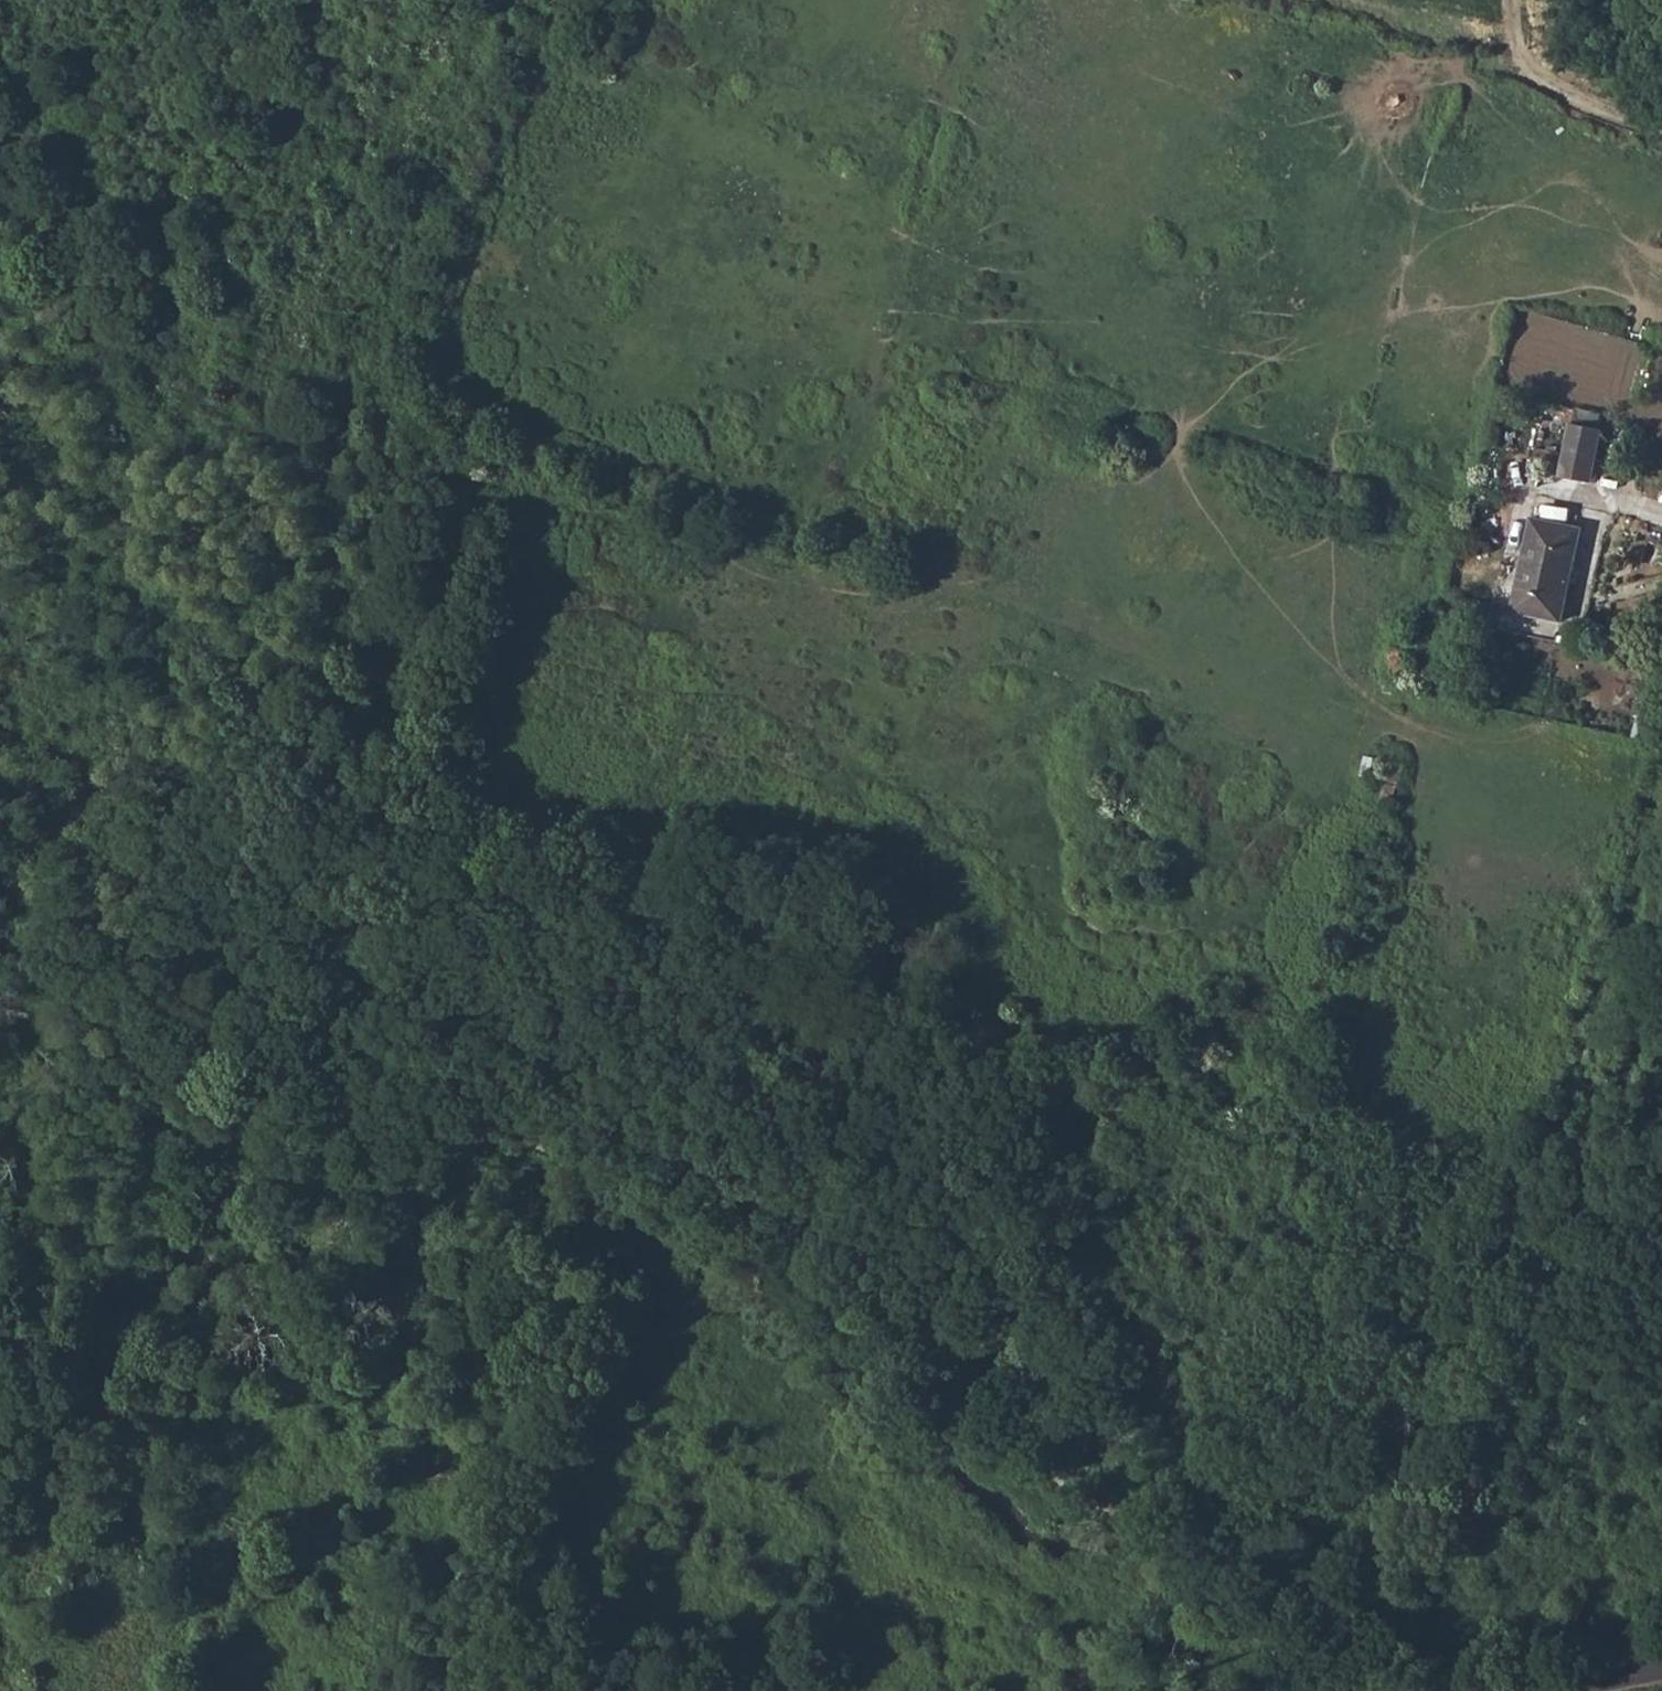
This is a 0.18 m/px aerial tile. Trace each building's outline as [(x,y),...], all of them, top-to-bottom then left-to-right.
[(1596,431),(1599,417),(1573,412),(1571,424),(1569,425),(1560,475),(1588,481),(1598,434),(1596,431)] [(1538,452),(1535,466),(1554,469),(1556,455),(1538,452)] [(1530,521),(1515,612),(1561,620),(1576,531),(1530,521)]
